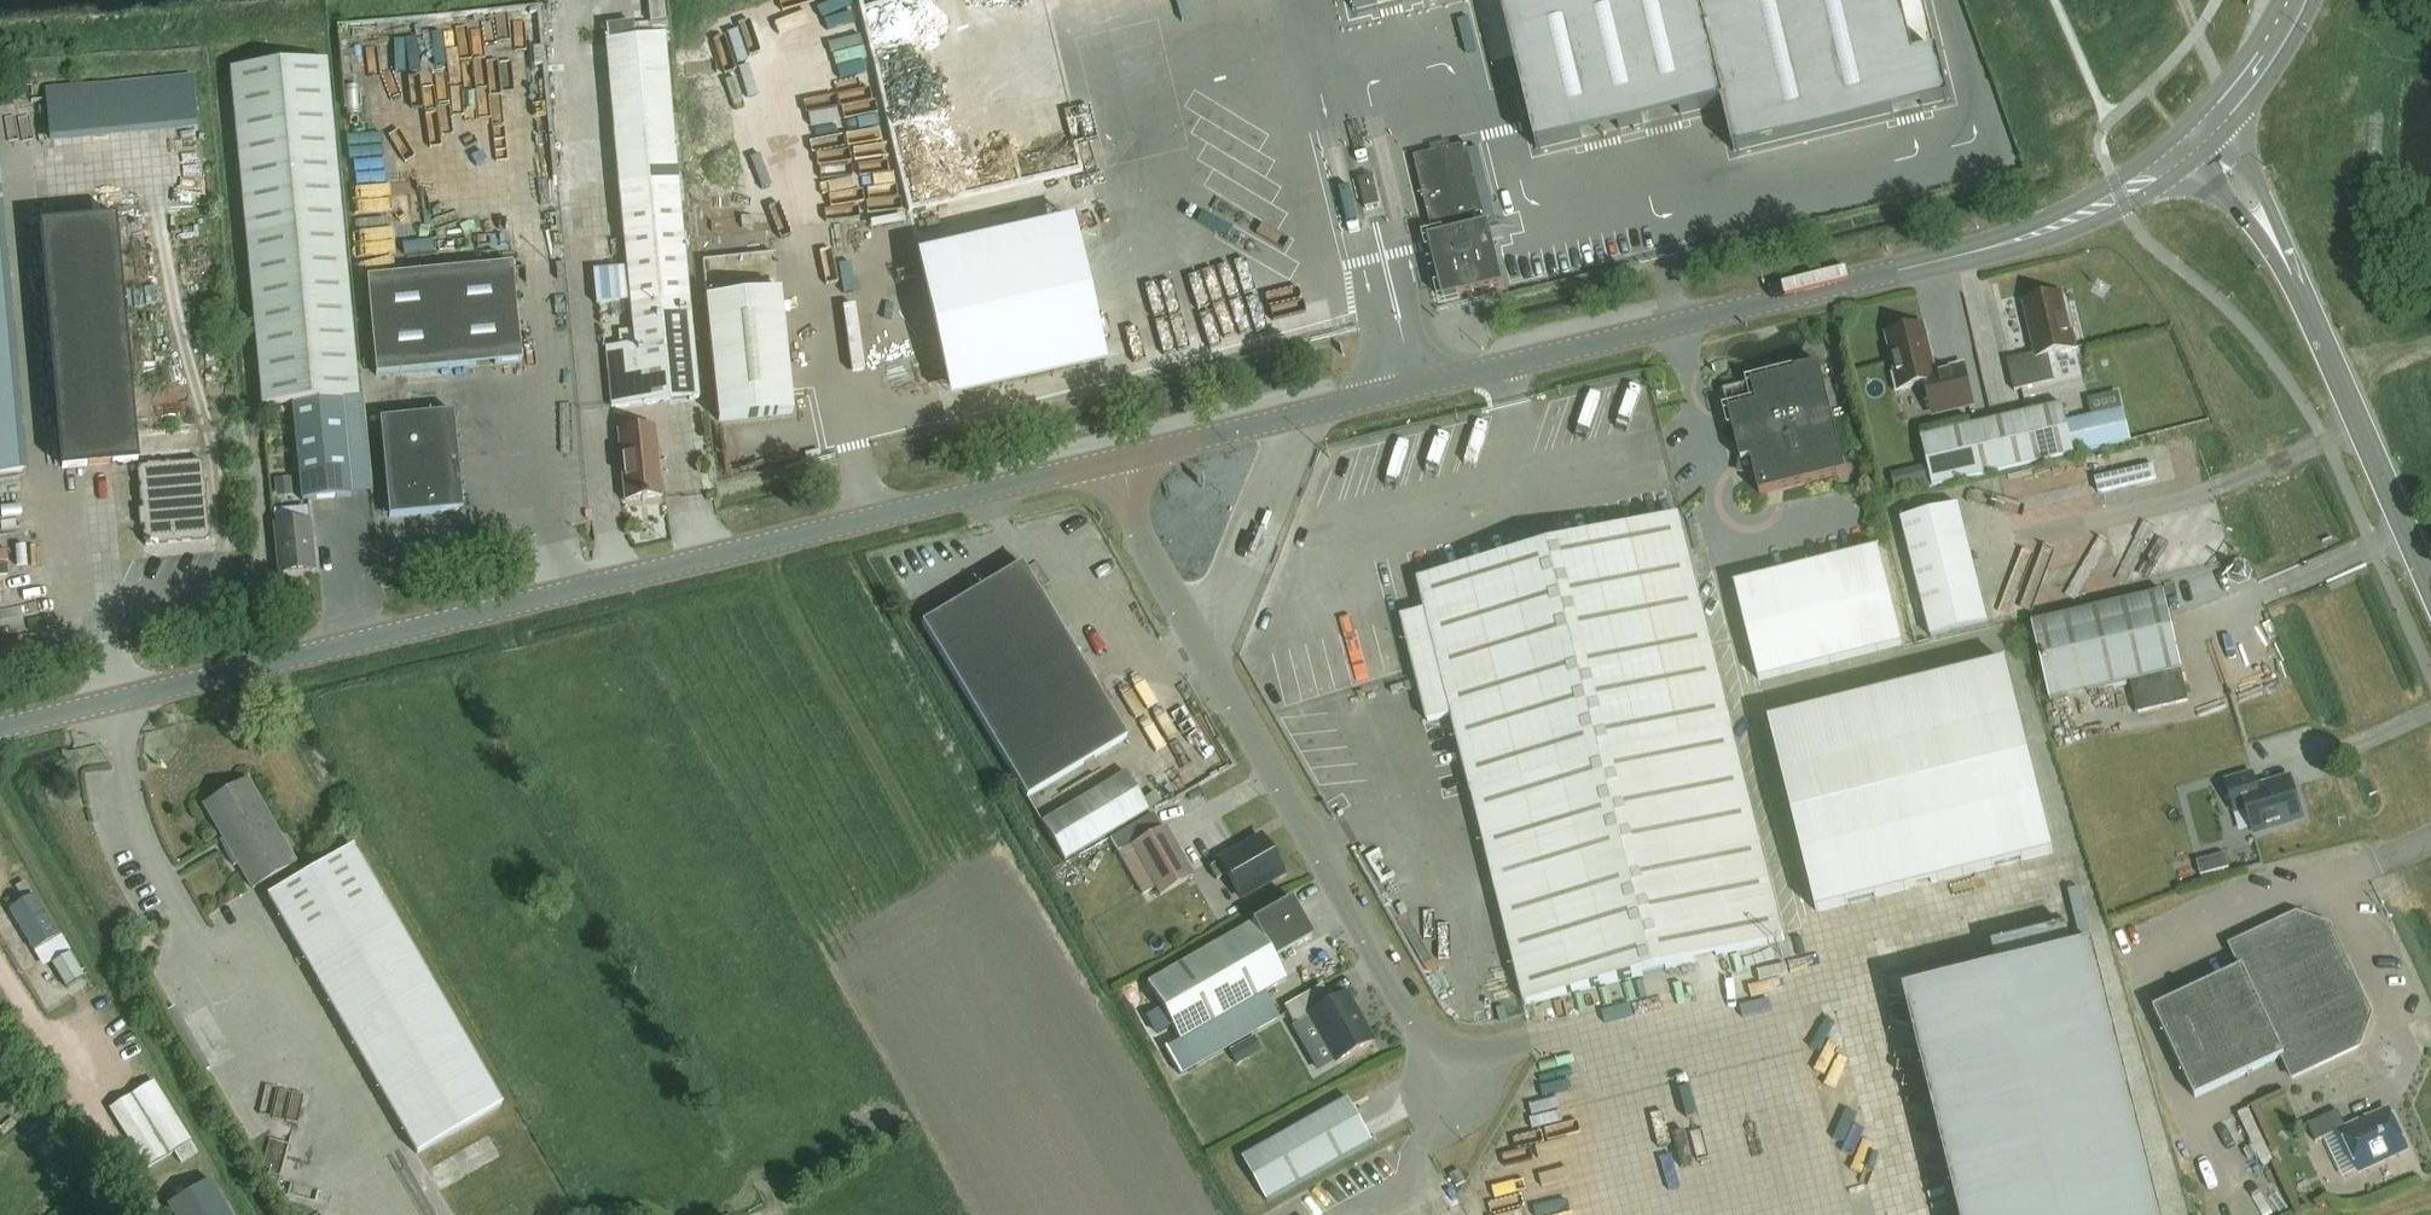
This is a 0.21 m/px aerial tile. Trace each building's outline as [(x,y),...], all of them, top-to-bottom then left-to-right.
[(648,21),(663,19),(662,0),(647,0),(648,21)] [(1354,10),(1394,0),(1352,0),(1354,10)] [(1537,148),(1723,103),(1735,151),(1949,99),(1937,51),(1914,57),(1900,0),(1501,0),(1537,148)] [(606,346),(612,407),(699,398),(665,34),(606,39),(634,344),(606,346)] [(293,405),(302,501),(350,497),(342,400),(360,398),(327,60),(229,69),(262,408),(293,405)] [(202,71),(45,85),(49,131),(206,118),(202,71)] [(1470,144),(1417,157),(1437,237),(1430,239),(1445,300),(1504,286),(1470,144)] [(27,469),(0,167),(0,471),(27,469)] [(1366,209),(1380,205),(1373,176),(1359,180),(1366,209)] [(899,250),(931,397),(1090,363),(1058,216),(899,250)] [(136,419),(121,254),(117,218),(41,225),(64,467),(195,456),(191,426),(136,430),(136,419)] [(1495,241),(1505,239),(1502,226),(1492,228),(1495,241)] [(376,377),(522,362),(512,265),(367,280),(376,377)] [(622,269),(590,272),(592,304),(624,302),(622,269)] [(719,423),(793,415),(780,295),(706,303),(719,423)] [(2049,355),(2079,348),(2075,330),(2071,331),(2063,297),(2025,306),(2036,353),(2008,360),(2015,391),(2055,381),(2049,355)] [(1932,410),(1972,401),(1965,370),(1937,376),(1926,329),(1888,338),(1896,372),(1892,373),(1896,391),(1926,384),(1932,410)] [(1724,391),(1742,461),(1751,459),(1760,494),(1848,472),(1820,364),(1796,370),(1797,372),(1724,391)] [(2063,404),(1922,437),(1933,486),(2131,440),(2124,408),(2067,421),(2063,404)] [(380,421),(390,518),(464,511),(454,413),(380,421)] [(663,499),(656,430),(619,433),(626,503),(663,499)] [(146,546),(209,540),(202,462),(138,467),(146,546)] [(2156,479),(2153,464),(2093,478),(2097,493),(2156,479)] [(290,479),(274,481),(276,498),(292,496),(290,479)] [(1956,505),(1900,519),(1929,636),(1985,622),(1975,582),(1956,505)] [(1473,795),(1474,794),(1526,1004),(1785,939),(1733,729),(1680,514),(1419,580),(1427,611),(1402,617),(1429,722),(1453,716),(1473,795)] [(279,574),(315,571),(310,522),(274,525),(279,574)] [(1874,545),(1733,581),(1756,675),(1898,639),(1874,545)] [(922,624),(1028,798),(1128,738),(1022,564),(922,624)] [(2131,680),(2139,711),(2188,700),(2181,669),(2183,668),(2164,591),(2032,622),(2050,699),(2131,680)] [(2005,664),(1770,723),(1818,914),(2053,855),(2005,664)] [(1065,861),(1149,810),(1126,772),(1042,823),(1065,861)] [(2252,829),(2253,830),(2303,815),(2292,778),(2258,789),(2254,772),(2226,781),(2234,810),(2247,807),(2254,828),(2252,829)] [(266,898),(416,1157),(502,1107),(352,849),(298,880),(291,868),(296,866),(247,781),(203,806),(252,890),(269,881),(276,893),(266,898)] [(1153,814),(1109,839),(1118,853),(1132,845),(1161,828),(1153,814)] [(1132,845),(1118,853),(1142,895),(1156,887),(1161,895),(1194,876),(1165,826),(1161,828),(1132,845)] [(1234,854),(1210,867),(1217,879),(1227,873),(1241,897),(1283,872),(1262,837),(1248,845),(1247,843),(1232,852),(1234,854)] [(2225,855),(2198,862),(2201,876),(2223,870),(2229,869),(2225,855)] [(33,953),(59,937),(35,896),(8,911),(33,953)] [(1162,1008),(1145,1017),(1156,1036),(1172,1026),(1180,1040),(1286,979),(1275,959),(1312,938),(1291,900),(1253,922),(1148,983),(1162,1008)] [(2371,1013),(2330,926),(2298,914),(2254,935),(2254,934),(2231,945),(2241,967),(2154,1008),(2196,1096),(2283,1055),(2293,1077),(2316,1066),(2359,1045),(2371,1013)] [(1904,993),(1960,1214),(2161,1214),(2094,945),(2073,950),(2067,926),(1992,945),(1998,969),(1904,993)] [(64,957),(47,967),(62,992),(79,982),(64,957)] [(1332,1001),(1323,985),(1285,1006),(1295,1024),(1312,1015),(1338,1060),(1372,1041),(1345,994),(1332,1001)] [(1511,1007),(1521,1005),(1519,996),(1509,998),(1511,1007)] [(181,1020),(171,1026),(184,1048),(194,1042),(184,1024),(183,1023),(181,1020)] [(1241,1044),(1229,1051),(1238,1066),(1250,1059),(1241,1044)] [(202,1055),(191,1062),(199,1075),(200,1076),(210,1070),(202,1055)] [(179,1165),(195,1155),(151,1083),(108,1109),(145,1170),(172,1153),(179,1165)] [(1350,1098),(1245,1158),(1269,1200),(1374,1141),(1350,1098)] [(2339,1109),(2308,1123),(2316,1141),(2340,1130),(2359,1169),(2407,1146),(2390,1111),(2361,1124),(2359,1120),(2347,1126),(2339,1109)] [(1458,1186),(1467,1181),(1461,1170),(1451,1175),(1458,1186)] [(169,1205),(175,1214),(232,1214),(210,1180),(169,1205)]
